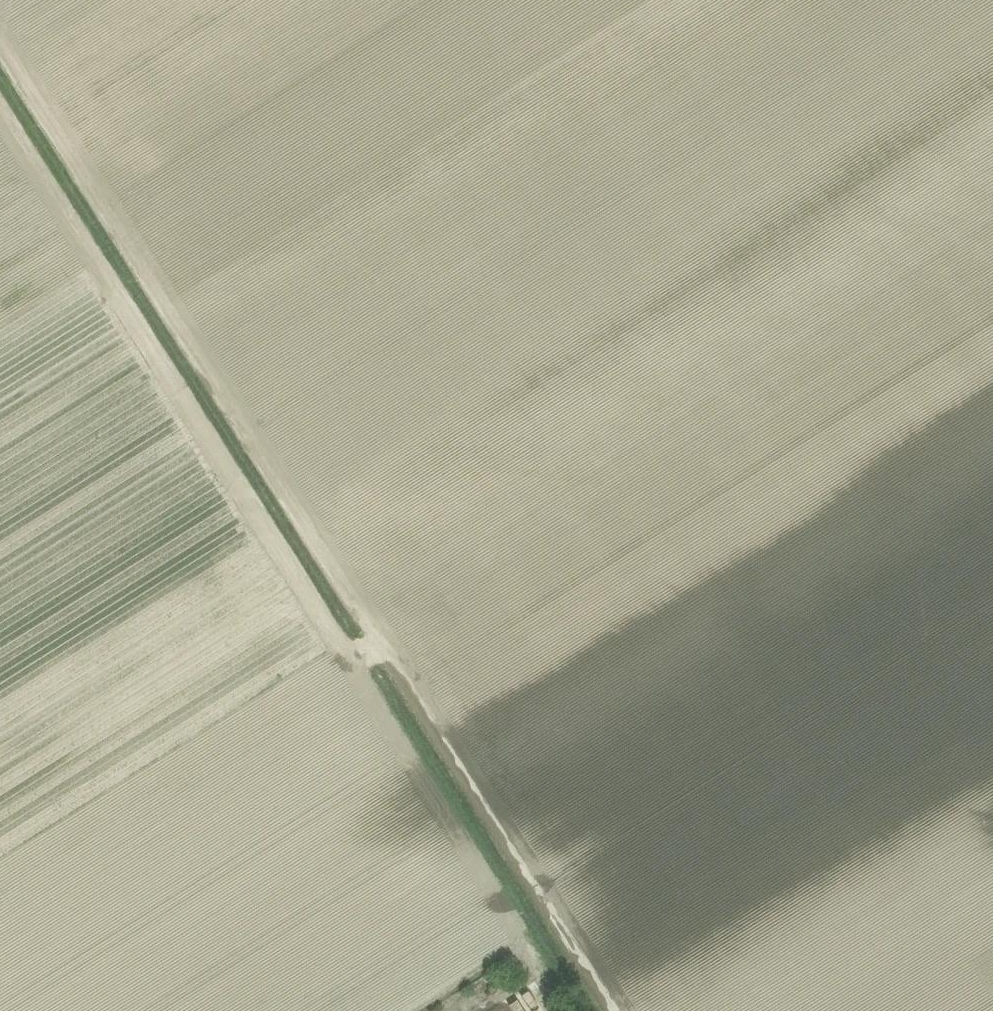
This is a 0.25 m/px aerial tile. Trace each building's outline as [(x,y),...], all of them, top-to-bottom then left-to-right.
[(518,999),(498,998),(498,1010),(510,1010),(518,1010),(518,999)]
